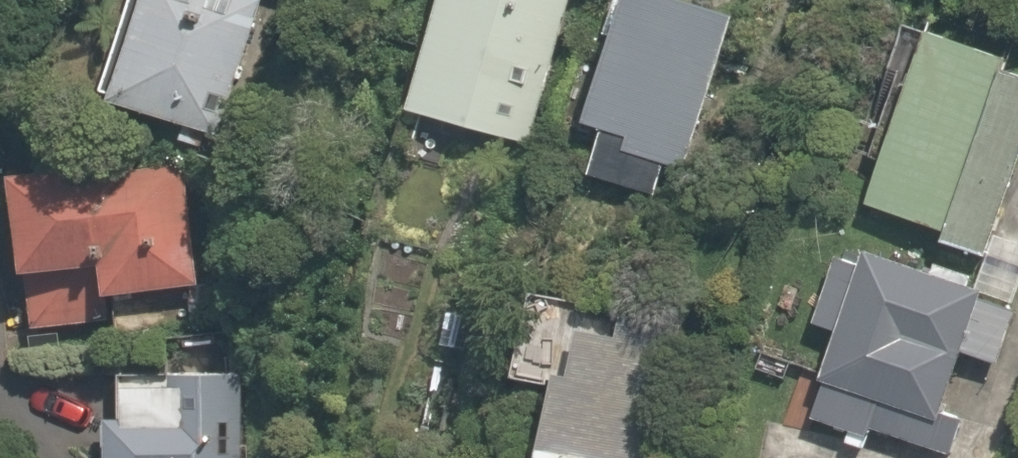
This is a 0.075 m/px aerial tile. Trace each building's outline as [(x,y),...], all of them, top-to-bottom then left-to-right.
[(245,0),(120,0),(88,106),(248,155),(291,14),(245,0)] [(394,108),(526,140),(559,0),(420,0),(394,108)] [(663,199),(721,27),(641,0),(604,0),(565,116),(585,123),(570,167),(663,199)] [(908,25),(851,221),(981,259),(1017,132),(1017,57),(908,25)] [(197,294),(191,165),(0,174),(0,304),(18,303),(19,327),(96,323),(95,299),(197,294)] [(799,420),(924,457),(955,457),(965,423),(937,415),(953,363),(997,376),(1017,308),(1017,304),(833,248),(807,332),(824,338),(799,420)] [(485,302),(478,382),(513,385),(507,457),(628,457),(640,316),(485,302)] [(161,341),(162,378),(100,379),(101,457),(236,457),(235,377),(219,377),(218,340),(161,341)]
